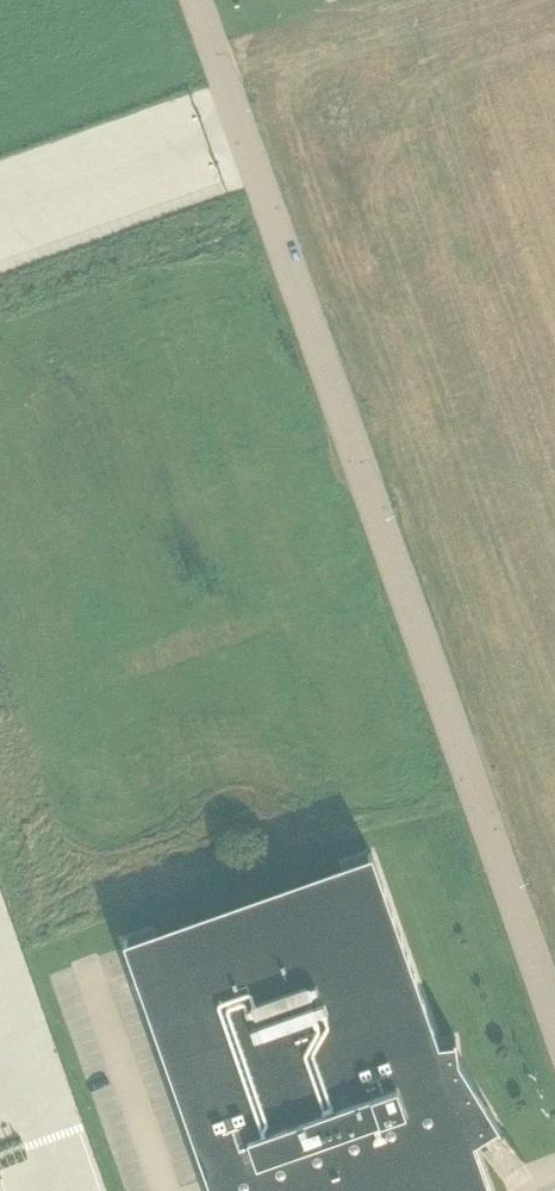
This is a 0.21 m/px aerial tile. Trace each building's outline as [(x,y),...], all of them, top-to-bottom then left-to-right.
[(501,1128),(459,1059),(456,1036),(454,1037),(439,1042),(372,852),(123,940),(212,1190),(492,1190),(475,1140),(497,1126),(499,1129),(501,1128)]
